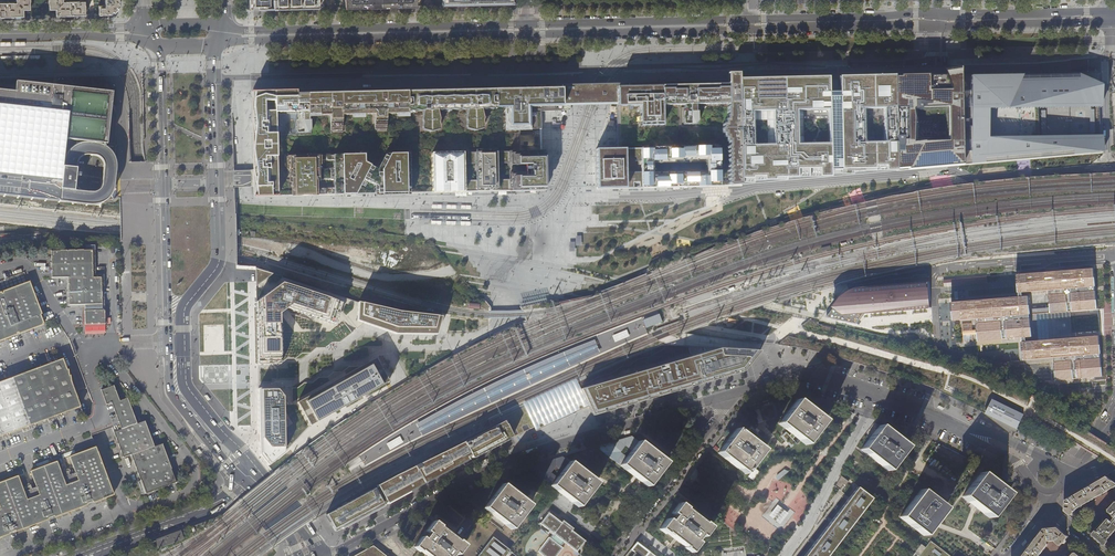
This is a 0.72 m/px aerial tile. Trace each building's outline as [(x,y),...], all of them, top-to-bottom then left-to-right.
[(0,17),(20,16),(24,16),(23,10),(30,10),(30,0),(16,0),(16,2),(0,3),(0,17)] [(56,15),(62,15),(76,15),(85,15),(85,10),(87,10),(87,5),(85,5),(85,1),(63,1),(63,0),(49,0),(49,9),(56,9),(56,15)] [(98,14),(101,14),(110,14),(119,4),(119,0),(104,0),(104,5),(98,5),(98,14)] [(249,10),(252,10),(252,4),(253,4),(253,10),(268,9),(269,0),(249,0),(249,10)] [(273,9),(317,8),(317,0),(273,0),(273,9)] [(582,84),(251,92),(251,98),(251,115),(253,167),(253,170),(253,179),(253,187),(253,194),(253,197),(544,191),(543,153),(541,153),(541,150),(519,151),(518,130),(540,129),(540,111),(569,110),(569,104),(581,104),(589,104),(594,104),(603,103),(615,103),(616,148),(594,149),(594,161),(595,185),(595,188),(739,184),(980,163),(1095,154),(1101,153),(1101,138),(1099,138),(1004,140),(1004,106),(1098,104),(1100,104),(1099,73),(610,84),(603,84),(597,84),(594,84),(588,84),(582,84)] [(99,203),(104,199),(108,192),(109,188),(112,166),(111,161),(109,157),(106,153),(101,148),(97,146),(92,144),(107,146),(112,93),(91,92),(43,86),(16,82),(15,93),(0,91),(0,195),(21,198),(58,201),(59,190),(61,191),(65,198),(70,203),(76,206),(80,207),(85,208),(90,207),(94,206),(99,203)] [(91,278),(90,246),(83,246),(83,250),(49,251),(49,255),(49,279),(66,278),(67,306),(100,305),(99,277),(91,278)] [(256,293),(257,364),(280,363),(287,358),(295,358),(301,353),(310,353),(316,348),(324,348),(331,342),(339,342),(342,340),(349,335),(351,332),(342,320),(344,319),(346,317),(356,329),(359,326),(363,323),(373,326),(386,331),(395,334),(414,334),(436,334),(441,316),(398,312),(364,304),(357,302),(342,297),(281,277),(255,268),(255,281),(256,293)] [(1031,309),(1033,342),(1047,341),(1045,314),(1071,312),(1098,310),(1097,292),(1096,292),(1095,288),(1096,288),(1095,270),(1017,275),(1018,293),(1050,291),(1050,295),(1049,295),(1050,308),(1031,309)] [(22,275),(24,284),(31,282),(29,274),(22,275)] [(927,305),(925,281),(854,287),(844,289),(834,296),(824,309),(828,314),(832,318),(861,314),(927,305)] [(30,327),(42,323),(27,284),(0,294),(0,339),(30,327)] [(1024,343),(1033,342),(1031,309),(1030,297),(954,302),(955,321),(977,319),(977,324),(976,324),(977,342),(1023,339),(1024,343)] [(103,321),(103,311),(82,311),(82,321),(103,321)] [(1073,339),(1071,312),(1045,314),(1047,341),(1073,339)] [(1033,342),(1024,343),(1023,343),(1024,360),(1055,358),(1055,362),(1054,362),(1055,371),(1056,380),(1104,377),(1102,359),(1101,359),(1100,355),(1102,355),(1101,337),(1073,339),(1047,341),(1033,342)] [(588,406),(593,416),(614,410),(614,408),(617,407),(617,409),(646,400),(646,398),(656,395),(656,397),(657,397),(656,395),(658,395),(659,395),(660,396),(661,396),(662,395),(663,394),(663,393),(667,392),(667,394),(711,381),(710,380),(713,379),(714,380),(717,379),(743,372),(760,351),(688,347),(690,355),(610,378),(611,380),(580,389),(585,399),(588,406)] [(276,387),(258,388),(258,395),(260,453),(268,464),(283,452),(309,425),(388,381),(375,358),(361,365),(348,366),(341,371),(333,371),(326,377),(318,377),(311,382),(308,382),(303,382),(296,387),(290,387),(291,400),(288,400),(286,400),(281,394),(276,387)] [(80,406),(63,359),(0,382),(0,436),(80,406)] [(576,379),(523,404),(535,431),(588,406),(585,399),(580,389),(577,382),(576,379)] [(131,455),(145,494),(176,482),(164,448),(162,443),(160,444),(154,446),(145,422),(145,420),(137,423),(136,422),(127,397),(119,400),(118,396),(114,385),(101,389),(106,405),(112,403),(121,429),(114,432),(123,458),(131,455)] [(794,436),(805,444),(824,420),(796,399),(778,423),(790,433),(794,436)] [(1001,421),(1017,429),(1023,415),(992,400),(985,413),(1001,421)] [(503,417),(505,421),(513,437),(531,429),(533,428),(540,425),(543,423),(541,420),(539,415),(538,414),(538,413),(536,408),(535,405),(534,403),(533,403),(530,404),(530,405),(527,406),(526,406),(503,417)] [(325,514),(337,531),(342,528),(424,484),(491,449),(513,437),(505,421),(441,452),(400,472),(350,499),(325,514)] [(762,438),(751,426),(747,430),(750,434),(748,438),(751,441),(754,438),(757,442),(762,438)] [(898,444),(883,431),(884,430),(878,426),(860,449),(865,454),(866,453),(882,465),(881,466),(887,471),(905,447),(899,442),(898,444)] [(717,452),(745,474),(763,450),(751,441),(748,438),(736,428),(717,452)] [(899,442),(884,430),(883,431),(898,444),(899,442)] [(791,439),(794,436),(790,433),(788,435),(784,432),(780,436),(791,447),(795,442),(791,439)] [(623,439),(596,447),(620,466),(627,457),(621,452),(626,445),(632,450),(638,442),(631,436),(623,439)] [(627,457),(620,466),(632,475),(633,474),(642,482),(641,483),(646,487),(664,463),(659,459),(658,460),(643,448),(644,446),(638,442),(632,450),(627,457)] [(959,474),(970,460),(952,451),(938,445),(931,453),(959,474)] [(644,446),(643,448),(658,460),(659,459),(644,446)] [(34,484),(35,488),(23,492),(22,490),(18,476),(0,482),(0,536),(83,505),(83,506),(113,495),(96,447),(68,457),(75,473),(71,475),(61,478),(60,473),(56,461),(30,471),(34,484)] [(882,465),(866,453),(865,454),(881,466),(882,465)] [(959,474),(931,453),(931,454),(959,475),(959,474)] [(925,461),(939,470),(943,465),(930,455),(925,461)] [(540,463),(527,467),(551,486),(558,477),(551,472),(556,465),(563,470),(569,462),(562,456),(540,463)] [(558,477),(551,486),(557,490),(558,489),(573,501),(573,502),(577,506),(596,482),(591,478),(590,480),(580,472),(581,471),(569,462),(563,470),(558,477)] [(664,463),(646,487),(647,487),(653,480),(665,464),(664,463)] [(581,471),(580,472),(590,480),(591,478),(581,471)] [(989,518),(1007,495),(1002,490),(1001,491),(985,479),(986,478),(980,473),(962,497),(967,501),(968,500),(984,513),(983,514),(989,518)] [(633,474),(632,475),(641,483),(642,482),(633,474)] [(1070,516),(1071,515),(1073,515),(1075,513),(1075,512),(1074,511),(1076,509),(1114,486),(1114,482),(1105,476),(1065,499),(1064,511),(1070,516)] [(1002,490),(986,478),(985,479),(1001,491),(1002,490)] [(596,482),(577,506),(578,507),(597,483),(596,482)] [(511,528),(529,505),(523,500),(522,501),(506,489),(507,487),(502,483),(483,507),(489,511),(490,510),(506,523),(505,524),(511,528)] [(523,500),(507,487),(506,489),(522,501),(523,500)] [(869,499),(855,488),(803,555),(825,555),(869,499)] [(558,489),(557,490),(573,502),(573,501),(558,489)] [(940,514),(945,509),(920,490),(915,495),(916,496),(904,512),(903,511),(899,517),(923,535),(927,530),(926,529),(939,513),(940,514)] [(904,512),(916,496),(915,495),(903,511),(904,512)] [(984,513),(968,500),(967,501),(983,514),(984,513)] [(1114,501),(1107,509),(1107,512),(1112,516),(1112,518),(1110,520),(1108,519),(1107,519),(1096,530),(1094,530),(1091,534),(1104,546),(1104,545),(1105,546),(1106,545),(1108,543),(1108,542),(1108,541),(1107,540),(1107,539),(1114,530),(1114,524),(1114,523),(1114,501)] [(684,548),(690,552),(697,543),(695,541),(699,535),(702,537),(709,527),(703,522),(703,523),(688,512),(684,509),(684,508),(678,503),(671,513),(674,515),(669,521),(666,519),(659,529),(665,533),(666,532),(684,547),(684,548)] [(506,523),(490,510),(489,511),(505,524),(506,523)] [(542,555),(556,555),(562,548),(559,546),(562,541),(575,552),(584,541),(571,530),(570,531),(566,528),(567,527),(548,512),(539,523),(552,534),(549,538),(548,537),(536,551),(542,555)] [(927,530),(940,514),(939,513),(926,529),(927,530)] [(426,555),(455,555),(464,544),(433,520),(413,546),(426,555)] [(1021,555),(1039,555),(1048,545),(1048,544),(1047,543),(1048,541),(1053,541),(1058,545),(1061,545),(1063,543),(1063,544),(1064,544),(1066,542),(1066,541),(1065,540),(1067,537),(1068,537),(1057,527),(1054,527),(1042,528),(1032,541),(1021,555)] [(156,540),(159,548),(183,538),(180,531),(156,540)] [(509,550),(493,537),(478,555),(505,555),(509,550)] [(930,541),(925,548),(920,544),(911,555),(949,555),(930,541)] [(634,553),(639,555),(655,555),(637,542),(630,550),(634,553)] [(373,546),(354,555),(386,555),(373,546)]
